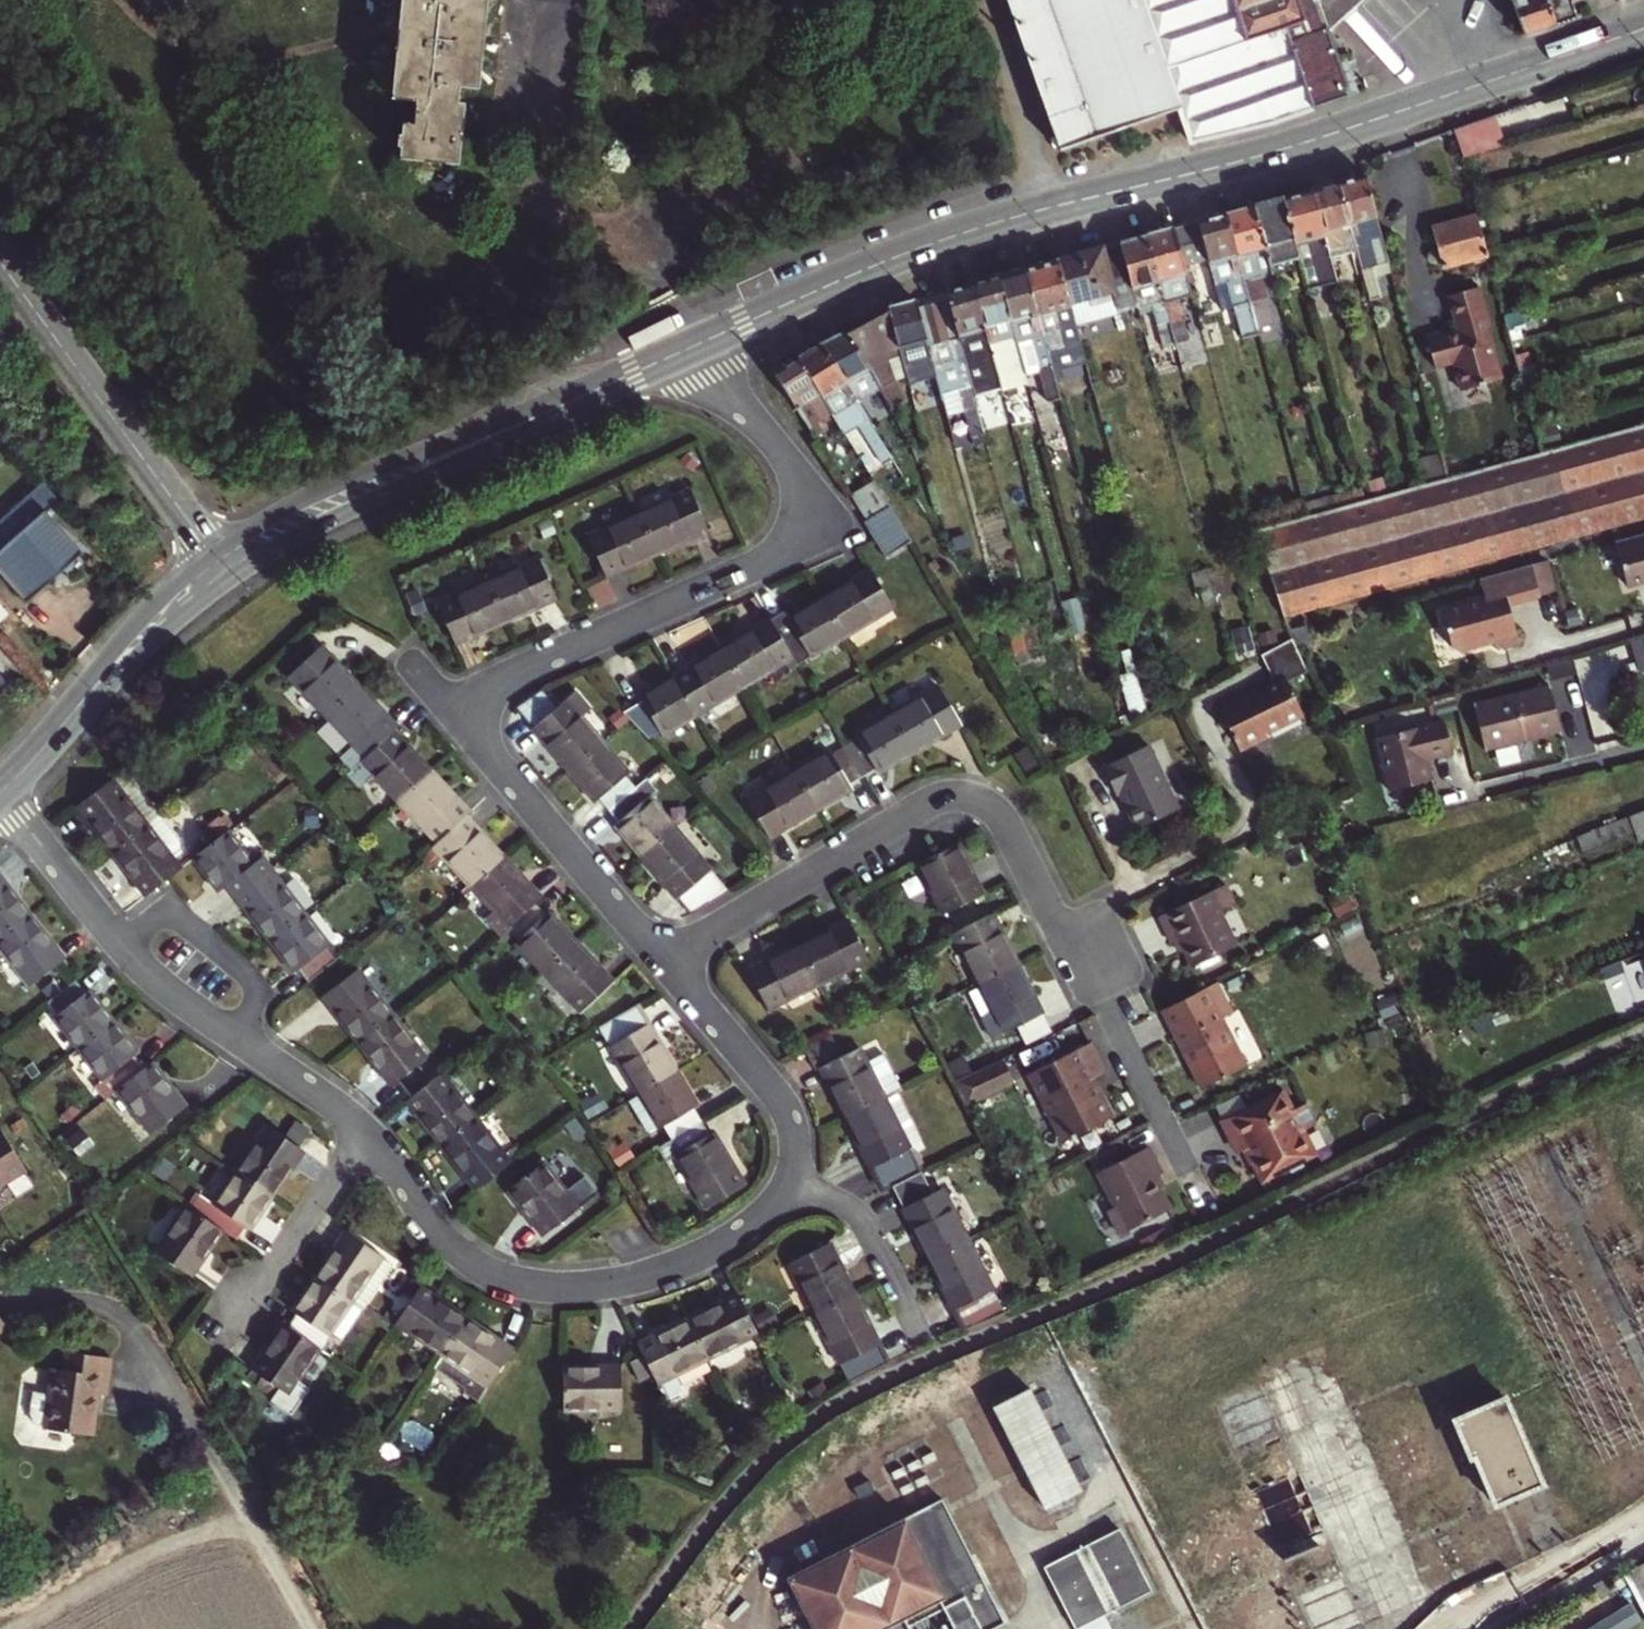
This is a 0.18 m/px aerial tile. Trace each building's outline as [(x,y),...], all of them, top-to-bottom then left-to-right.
[(1060,150),(1178,108),(1182,119),(1188,142),(1276,122),(1350,96),(1327,33),(1361,0),(1007,0),(1060,150)] [(1525,35),(1576,18),(1571,2),(1570,0),(1511,0),(1525,35)] [(1495,119),(1452,133),(1461,161),(1504,147),(1495,119)] [(1392,274),(1366,178),(1339,185),(1355,244),(1356,250),(1365,281),(1371,303),(1382,300),(1377,279),(1392,274)] [(1328,252),(1355,244),(1339,185),(1312,193),(1328,252)] [(1328,252),(1312,193),(1284,200),(1300,260),(1308,290),(1337,283),(1328,252)] [(1284,200),(1254,208),(1273,278),(1280,276),(1278,266),(1300,260),(1284,200)] [(1273,278),(1254,208),(1226,216),(1249,305),(1267,301),(1262,281),(1273,278)] [(1258,336),(1249,305),(1226,216),(1200,224),(1216,284),(1224,312),(1234,309),(1243,340),(1258,336)] [(1477,219),(1437,230),(1435,230),(1446,271),(1488,260),(1477,219)] [(1216,284),(1200,224),(1173,230),(1190,292),(1216,284)] [(1163,299),(1190,292),(1173,230),(1146,238),(1163,299)] [(1176,347),(1163,299),(1146,238),(1123,244),(1138,305),(1152,301),(1165,350),(1176,347)] [(1059,262),(1077,329),(1120,317),(1119,311),(1138,305),(1123,244),(1059,262)] [(1365,281),(1356,250),(1345,253),(1353,284),(1365,281)] [(1059,262),(1027,271),(1049,356),(1068,350),(1066,346),(1080,342),(1077,329),(1059,262)] [(1049,356),(1027,271),(1000,278),(1028,382),(1029,385),(1043,381),(1052,413),(1064,410),(1049,356)] [(1016,385),(1028,382),(1000,278),(973,285),(1003,393),(1017,389),(1016,385)] [(1496,287),(1505,318),(1521,314),(1512,282),(1496,287)] [(946,293),(949,304),(969,374),(976,400),(1003,393),(973,285),(946,293)] [(1480,289),(1458,295),(1459,298),(1481,292),(1480,289)] [(1448,334),(1427,340),(1436,370),(1455,365),(1463,393),(1503,382),(1487,328),(1491,328),(1481,292),(1459,298),(1458,295),(1449,298),(1460,334),(1457,338),(1450,340),(1448,336),(1448,334)] [(944,405),(938,382),(919,311),(916,301),(889,309),(908,379),(922,375),(930,409),(944,405)] [(969,374),(949,304),(919,311),(938,382),(969,374)] [(908,379),(889,309),(846,334),(881,394),(908,379)] [(906,437),(881,394),(846,334),(824,347),(875,431),(885,424),(896,443),(906,437)] [(875,431),(824,347),(799,360),(828,407),(845,435),(854,429),(879,469),(893,461),(875,431)] [(1528,354),(1516,358),(1520,371),(1532,368),(1528,354)] [(799,360),(777,373),(813,431),(817,425),(814,415),(828,407),(799,360)] [(1532,368),(1520,371),(1528,401),(1546,396),(1537,366),(1532,368)] [(1543,454),(1447,481),(1365,504),(1336,512),(1255,535),(1289,634),(1309,629),(1305,614),(1643,520),(1643,427),(1543,454)] [(889,508),(874,482),(854,494),(870,519),(889,508)] [(687,492),(635,515),(653,555),(705,533),(687,492)] [(911,543),(889,508),(870,519),(867,521),(889,557),(911,543)] [(50,565),(73,545),(44,514),(1,552),(12,564),(3,572),(25,598),(53,573),(50,565)] [(604,577),(653,555),(635,515),(586,536),(604,577)] [(1609,547),(1621,591),(1638,587),(1643,585),(1643,537),(1609,547)] [(77,551),(73,545),(50,565),(53,573),(77,551)] [(1,552),(0,553),(0,569),(3,572),(12,564),(1,552)] [(538,558),(487,580),(504,620),(555,598),(538,558)] [(1549,564),(1534,567),(1542,599),(1558,595),(1549,564)] [(1542,599),(1534,567),(1482,581),(1487,599),(1443,611),(1453,649),(1463,655),(1493,646),(1503,652),(1521,647),(1510,608),(1542,599)] [(871,573),(824,601),(847,639),(895,611),(871,573)] [(487,580),(439,601),(456,641),(504,620),(487,580)] [(801,666),(847,639),(824,601),(793,620),(788,612),(774,620),(797,659),(801,666)] [(774,620),(726,648),(749,688),(797,659),(774,620)] [(1019,632),(1009,634),(1014,654),(1024,652),(1019,632)] [(1291,642),(1260,659),(1274,686),(1251,698),(1247,697),(1220,712),(1243,757),(1272,742),(1269,736),(1304,718),(1287,686),(1285,681),(1305,671),(1291,642)] [(700,717),(749,688),(726,648),(678,677),(700,717)] [(329,720),(361,689),(325,650),(292,680),(329,720)] [(1285,681),(1287,686),(1307,675),(1305,671),(1285,681)] [(1138,719),(1140,723),(1147,719),(1135,675),(1121,678),(1132,720),(1138,719)] [(645,701),(626,713),(630,718),(651,740),(663,733),(666,738),(700,717),(678,677),(643,698),(645,701)] [(892,714),(914,752),(963,724),(941,686),(892,714)] [(578,691),(569,699),(561,706),(544,687),(519,709),(571,771),(605,741),(584,717),(594,709),(578,691)] [(1549,688),(1474,705),(1485,753),(1560,735),(1549,688)] [(399,730),(361,689),(329,720),(367,760),(394,734),(399,730)] [(1597,739),(1617,735),(1609,694),(1589,698),(1597,739)] [(877,766),(880,772),(914,752),(892,714),(859,734),(862,739),(847,748),(863,774),(877,766)] [(1444,723),(1375,739),(1388,793),(1430,783),(1425,762),(1424,757),(1431,755),(1432,761),(1451,756),(1444,723)] [(432,774),(394,734),(367,760),(363,764),(401,805),(432,774)] [(605,741),(571,771),(597,801),(603,797),(612,808),(635,788),(625,776),(631,772),(605,741)] [(863,774),(847,748),(834,755),(831,749),(796,770),(818,808),(853,788),(849,782),(863,774)] [(1150,750),(1103,773),(1117,801),(1122,798),(1123,801),(1127,799),(1132,809),(1128,811),(1139,834),(1181,813),(1150,750)] [(818,808),(796,770),(750,796),(772,835),(818,808)] [(125,795),(140,785),(130,771),(115,782),(125,795)] [(469,814),(432,774),(401,805),(438,844),(464,819),(469,814)] [(643,855),(674,827),(650,798),(658,791),(647,778),(635,788),(612,808),(623,821),(618,826),(643,855)] [(125,795),(115,782),(81,808),(114,852),(163,815),(140,785),(125,795)] [(1123,801),(1128,811),(1132,809),(1127,799),(1123,801)] [(180,838),(163,815),(114,852),(148,896),(183,869),(172,855),(181,846),(180,838)] [(1642,842),(1643,841),(1643,817),(1579,842),(1586,859),(1635,840),(1636,844),(1642,842)] [(503,860),(464,819),(438,844),(434,848),(473,890),(503,860)] [(674,827),(643,855),(690,912),(728,891),(674,827)] [(240,899),(264,880),(229,834),(195,860),(223,895),(232,888),(240,899)] [(986,901),(960,850),(919,870),(945,921),(986,901)] [(542,902),(503,860),(473,890),(496,914),(487,922),(502,939),(511,930),(536,908),(542,902)] [(0,875),(0,941),(34,915),(2,873),(0,875)] [(264,880),(240,899),(273,942),(307,915),(274,873),(264,880)] [(1221,884),(1156,916),(1169,943),(1171,942),(1176,939),(1181,949),(1190,966),(1234,944),(1216,909),(1231,902),(1221,884)] [(544,975),(578,944),(550,914),(546,919),(536,908),(511,930),(522,942),(517,946),(544,975)] [(34,915),(0,941),(0,944),(31,986),(66,959),(34,915)] [(311,983),(337,965),(327,951),(332,948),(307,915),(273,942),(297,973),(301,970),(311,983)] [(1018,969),(994,917),(954,937),(978,988),(1018,969)] [(850,924),(802,949),(822,986),(869,962),(850,924)] [(1175,952),(1181,949),(1176,939),(1171,942),(1175,952)] [(578,944),(544,975),(583,1016),(616,985),(578,944)] [(822,986),(802,949),(755,973),(774,1011),(822,986)] [(1042,1019),(1018,969),(978,988),(992,1017),(980,1023),(990,1044),(1042,1019)] [(363,1042),(397,1016),(364,972),(330,998),(363,1042)] [(1230,1012),(1215,982),(1164,1007),(1177,1032),(1174,1034),(1199,1086),(1247,1063),(1224,1015),(1230,1012)] [(77,983),(50,1003),(62,1017),(57,1021),(79,1052),(114,1026),(91,995),(88,998),(77,983)] [(682,1074),(640,1006),(603,1028),(644,1096),(682,1074)] [(1162,1008),(1174,1034),(1177,1032),(1164,1007),(1162,1008)] [(430,1059),(397,1016),(363,1042),(395,1085),(430,1059)] [(138,1058),(114,1026),(79,1052),(103,1083),(99,1086),(109,1098),(116,1092),(143,1072),(134,1061),(138,1058)] [(1090,1046),(1028,1078),(1063,1145),(1109,1122),(1089,1083),(1104,1076),(1090,1046)] [(829,1072),(854,1119),(907,1092),(908,1092),(891,1057),(874,1065),(867,1052),(829,1072)] [(1018,1082),(1008,1061),(958,1084),(969,1106),(1018,1082)] [(184,1112),(150,1067),(143,1072),(116,1092),(150,1137),(184,1112)] [(668,1125),(677,1138),(704,1122),(697,1108),(701,1106),(682,1074),(644,1096),(633,1103),(650,1133),(661,1126),(663,1128),(668,1125)] [(479,1123),(444,1076),(409,1102),(444,1149),(479,1123)] [(892,1190),(929,1172),(917,1149),(931,1141),(907,1092),(854,1119),(892,1190)] [(1284,1092),(1221,1123),(1233,1148),(1238,1151),(1247,1149),(1250,1147),(1257,1160),(1253,1162),(1262,1181),(1315,1155),(1303,1131),(1316,1125),(1306,1104),(1293,1111),(1284,1092)] [(712,1135),(704,1122),(677,1138),(660,1149),(667,1162),(680,1155),(707,1203),(744,1182),(716,1133),(712,1135)] [(479,1123),(444,1149),(477,1194),(512,1168),(479,1123)] [(32,1173),(6,1127),(0,1131),(0,1191),(32,1173)] [(242,1175),(276,1200),(307,1156),(273,1132),(242,1175)] [(1247,1149),(1253,1162),(1257,1160),(1250,1147),(1247,1149)] [(1148,1151),(1097,1177),(1114,1210),(1106,1215),(1119,1240),(1170,1214),(1154,1183),(1162,1179),(1148,1151)] [(585,1172),(572,1158),(559,1170),(572,1184),(585,1172)] [(546,1170),(512,1195),(544,1239),(578,1213),(546,1170)] [(276,1200),(242,1175),(220,1206),(225,1211),(216,1223),(230,1232),(242,1241),(251,1228),(255,1231),(276,1200)] [(909,1214),(933,1262),(972,1243),(948,1195),(909,1214)] [(216,1223),(193,1208),(163,1252),(200,1277),(230,1232),(216,1223)] [(348,1235),(317,1278),(366,1314),(397,1270),(348,1235)] [(933,1262),(969,1331),(1009,1315),(972,1243),(933,1262)] [(821,1314),(858,1295),(833,1248),(797,1266),(821,1314)] [(345,1344),(366,1314),(317,1278),(294,1310),(298,1313),(288,1326),(314,1344),(324,1329),(345,1344)] [(426,1290),(401,1325),(448,1358),(473,1322),(426,1290)] [(858,1295),(821,1314),(855,1381),(893,1363),(858,1295)] [(708,1361),(758,1337),(739,1298),(688,1322),(708,1361)] [(0,1302),(0,1332),(14,1324),(0,1302)] [(440,1369),(481,1400),(515,1350),(473,1322),(448,1358),(440,1369)] [(676,1376),(708,1361),(688,1322),(639,1344),(660,1384),(660,1405),(684,1394),(676,1376)] [(288,1326),(285,1323),(253,1367),(289,1393),(321,1349),(314,1344),(288,1326)] [(113,1389),(117,1352),(74,1346),(72,1364),(61,1363),(58,1388),(42,1386),(39,1409),(43,1418),(54,1419),(53,1424),(100,1430),(106,1389),(113,1389)] [(655,1375),(645,1357),(633,1363),(643,1381),(655,1375)] [(619,1366),(565,1366),(565,1407),(620,1407),(619,1366)] [(1031,1395),(994,1414),(1046,1517),(1083,1499),(1031,1395)] [(1469,1429),(1457,1434),(1471,1466),(1475,1465),(1496,1512),(1544,1491),(1508,1411),(1469,1429)] [(787,1574),(814,1628),(903,1628),(944,1609),(953,1628),(990,1628),(1002,1623),(942,1499),(787,1574)] [(1045,1566),(1078,1628),(1088,1628),(1154,1595),(1118,1528),(1045,1566)] [(1336,1566),(1323,1530),(1287,1544),(1300,1579),(1336,1566)] [(1640,1565),(1629,1571),(1639,1587),(1643,1596),(1643,1562),(1640,1565)] [(1612,1604),(1639,1587),(1629,1571),(1603,1588),(1612,1604)] [(1643,1619),(1643,1617),(1633,1599),(1584,1628),(1628,1628),(1643,1619)]
